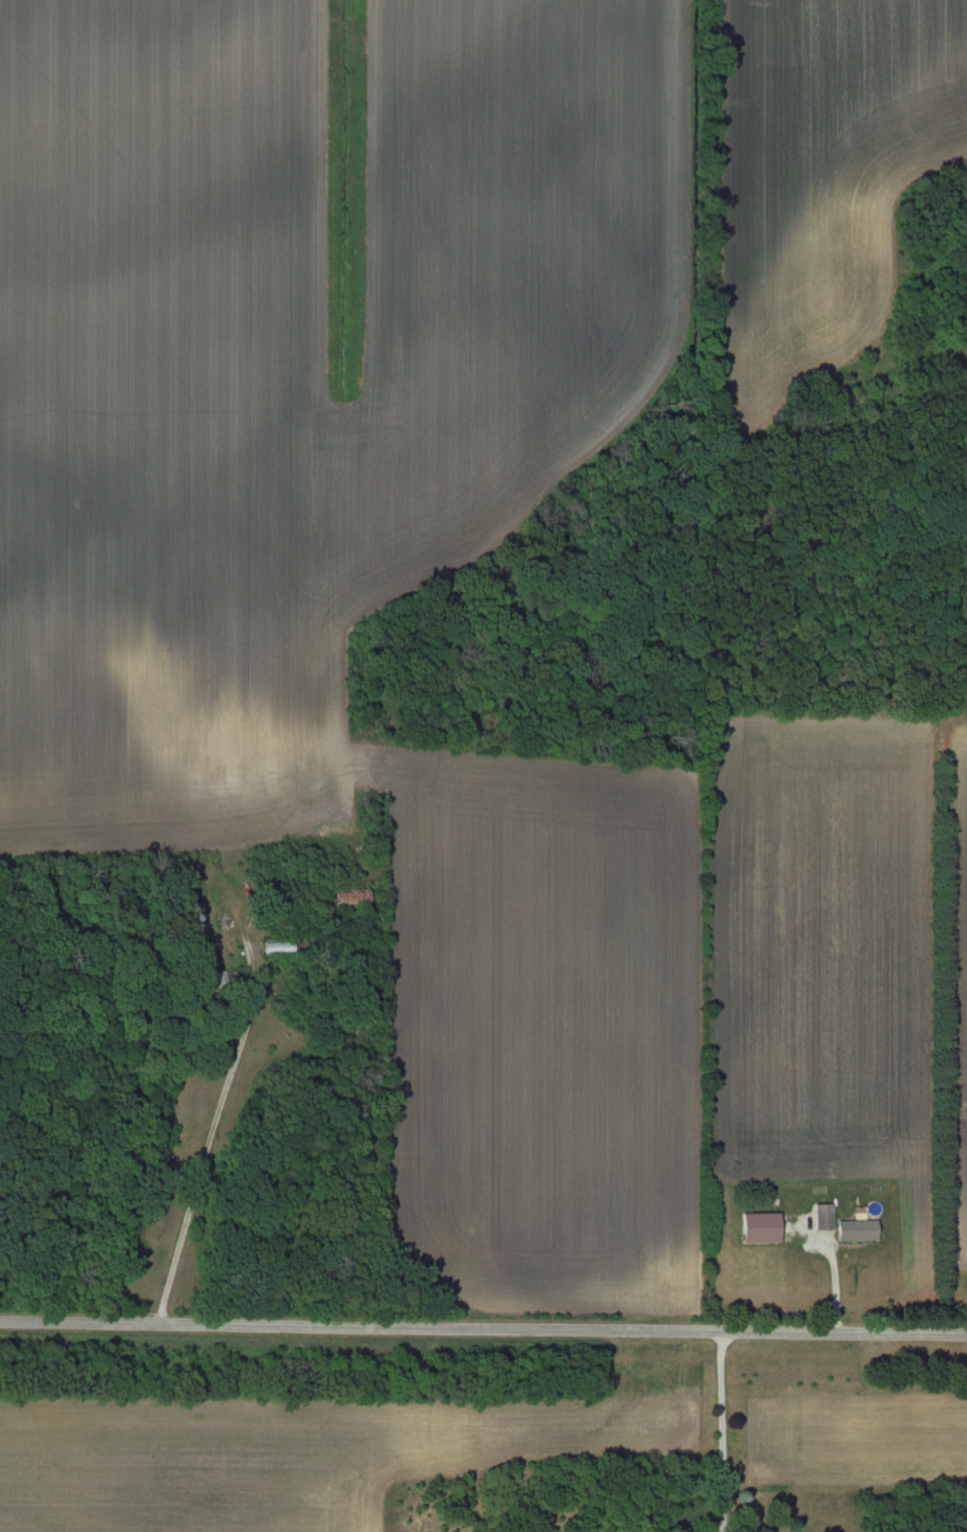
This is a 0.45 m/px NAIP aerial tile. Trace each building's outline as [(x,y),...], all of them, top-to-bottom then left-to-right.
[(369,906),(369,889),(333,889),(333,906),(369,906)] [(293,954),(293,939),(265,939),(265,954),(293,954)] [(833,1204),(816,1204),(816,1229),(833,1229),(833,1204)] [(780,1242),(780,1212),(743,1212),(743,1242),(780,1242)] [(876,1219),(838,1219),(838,1240),(876,1240),(876,1219)]
